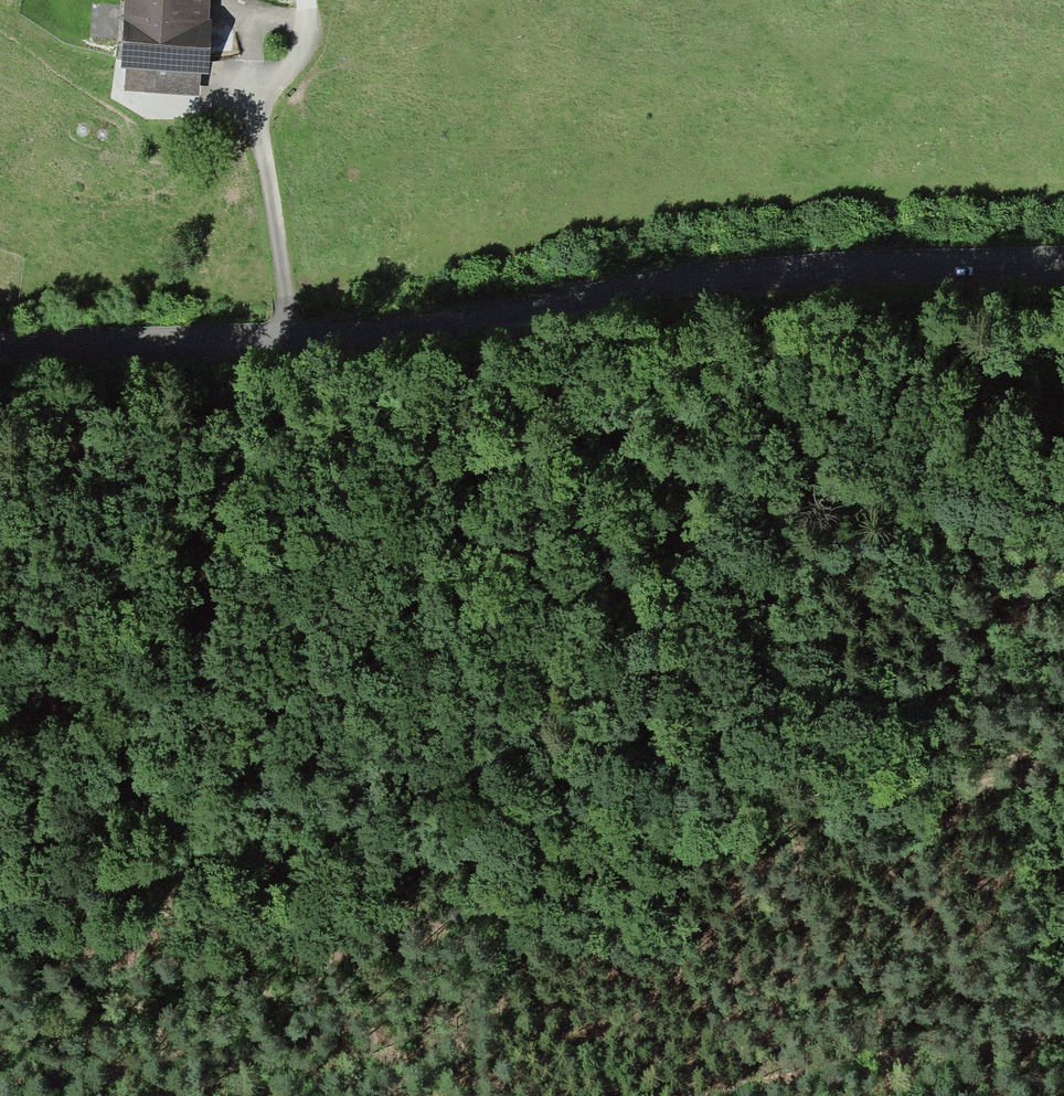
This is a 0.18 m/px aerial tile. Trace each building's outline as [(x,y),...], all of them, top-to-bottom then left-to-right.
[(119,72),(215,74),(218,0),(123,0),(119,72)]
